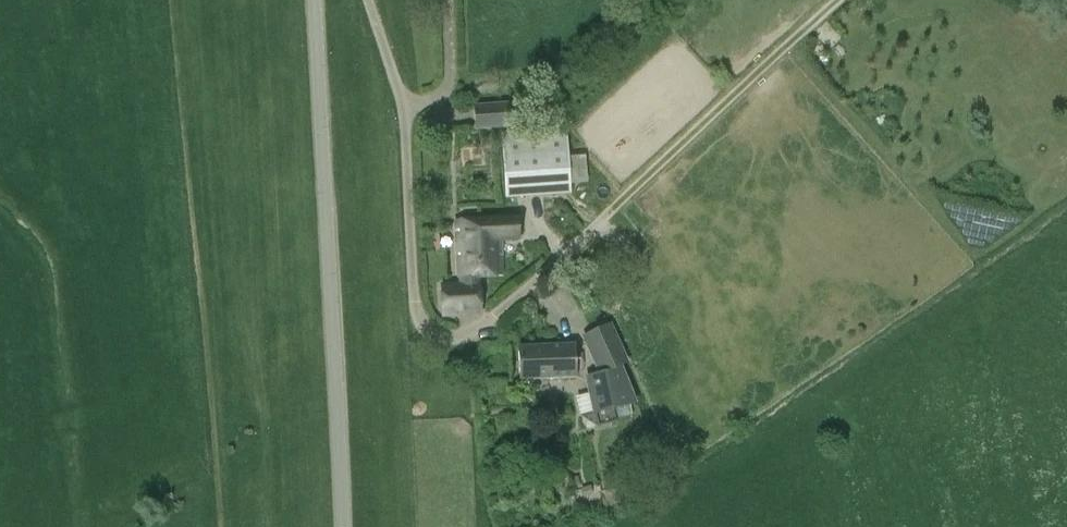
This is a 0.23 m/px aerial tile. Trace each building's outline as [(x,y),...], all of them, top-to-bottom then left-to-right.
[(476,131),(497,130),(512,129),(511,104),(475,106),(476,131)] [(571,196),(567,129),(504,133),(507,199),(571,196)] [(569,157),(570,184),(585,184),(584,156),(569,157)] [(504,276),(502,246),(502,241),(519,240),(518,216),(479,219),(482,277),(504,276)] [(482,277),(479,219),(462,219),(462,220),(456,221),(459,278),(461,277),(461,284),(441,285),(443,315),(481,313),(481,283),(478,283),(478,278),(482,277)] [(605,335),(589,343),(603,370),(605,378),(588,382),(595,412),(634,402),(619,364),(605,335)] [(520,379),(576,377),(575,344),(519,346),(520,379)]
